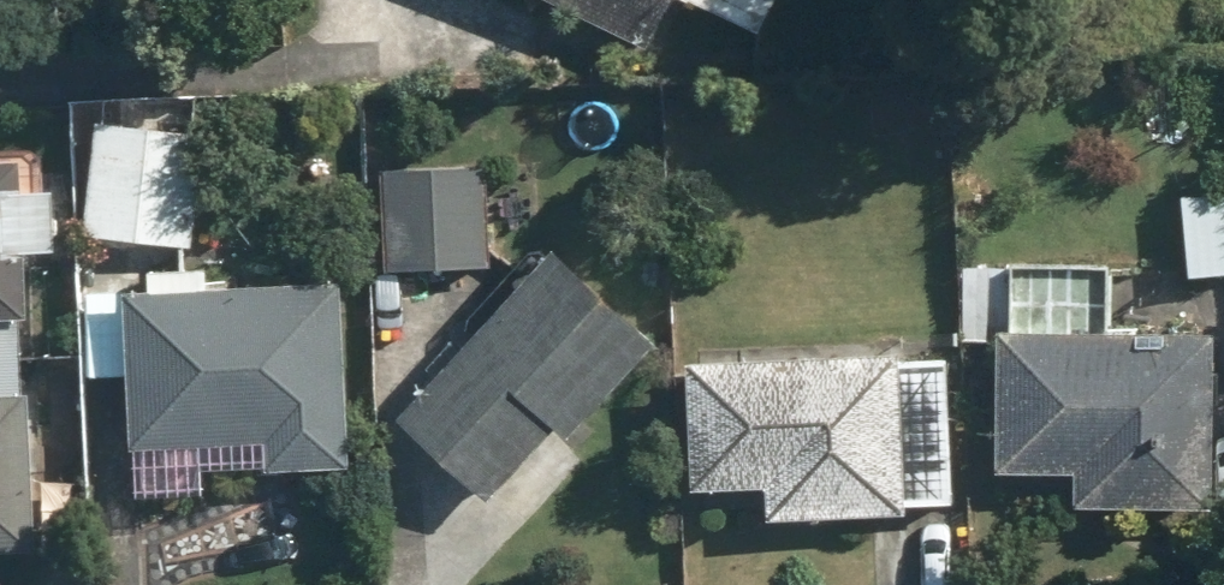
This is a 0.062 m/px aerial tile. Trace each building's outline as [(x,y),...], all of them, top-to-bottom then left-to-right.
[(654,30),(668,0),(591,0),(654,30)] [(768,17),(776,0),(732,0),(768,17)] [(209,102),(96,102),(96,234),(209,234),(209,102)] [(510,161),(389,157),(386,274),(507,277),(510,161)] [(0,161),(0,552),(49,553),(51,390),(30,390),(31,318),(35,318),(36,247),(75,247),(76,189),(24,188),(24,162),(0,161)] [(1193,191),(1183,273),(1223,278),(1223,195),(1193,191)] [(676,340),(572,244),(410,417),(503,503),(573,427),(585,438),(676,340)] [(96,275),(90,374),(156,378),(152,453),(358,464),(369,274),(162,263),(161,278),(96,275)] [(1021,322),(1013,471),(1094,476),(1092,506),(1223,513),(1223,333),(1021,322)] [(962,361),(703,349),(696,509),(955,521),(962,361)]
